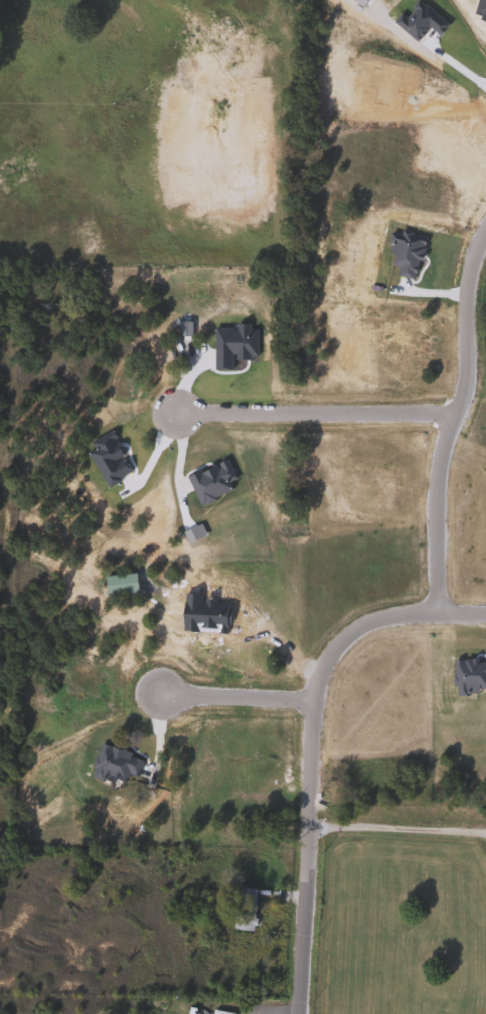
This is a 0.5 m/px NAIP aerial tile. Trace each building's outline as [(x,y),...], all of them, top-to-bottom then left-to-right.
[(102,594),(102,575),(134,575),(134,593),(102,594)] [(232,930),(232,888),(252,888),(252,930),(232,930)]
